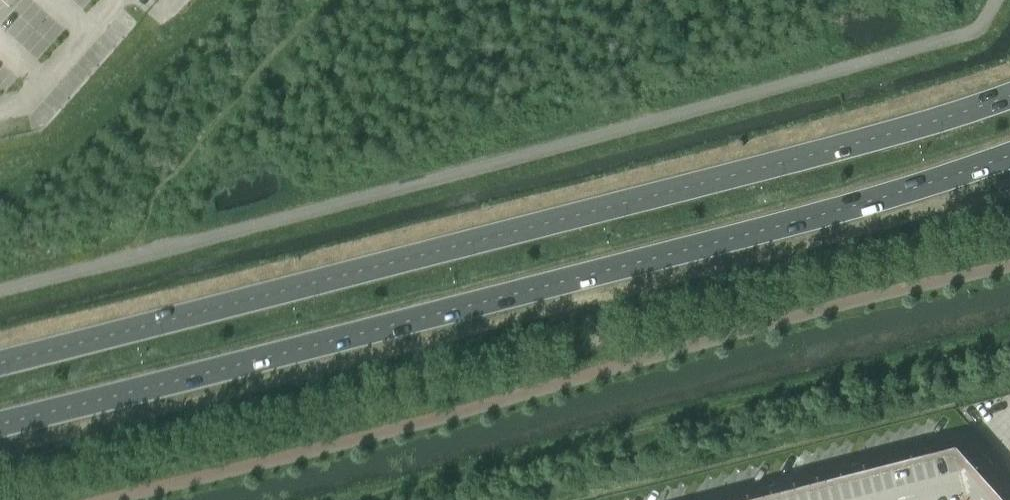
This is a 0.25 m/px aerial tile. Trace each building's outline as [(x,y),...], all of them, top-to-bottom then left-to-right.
[(956,448),(753,499),(1002,499),(956,448)]
